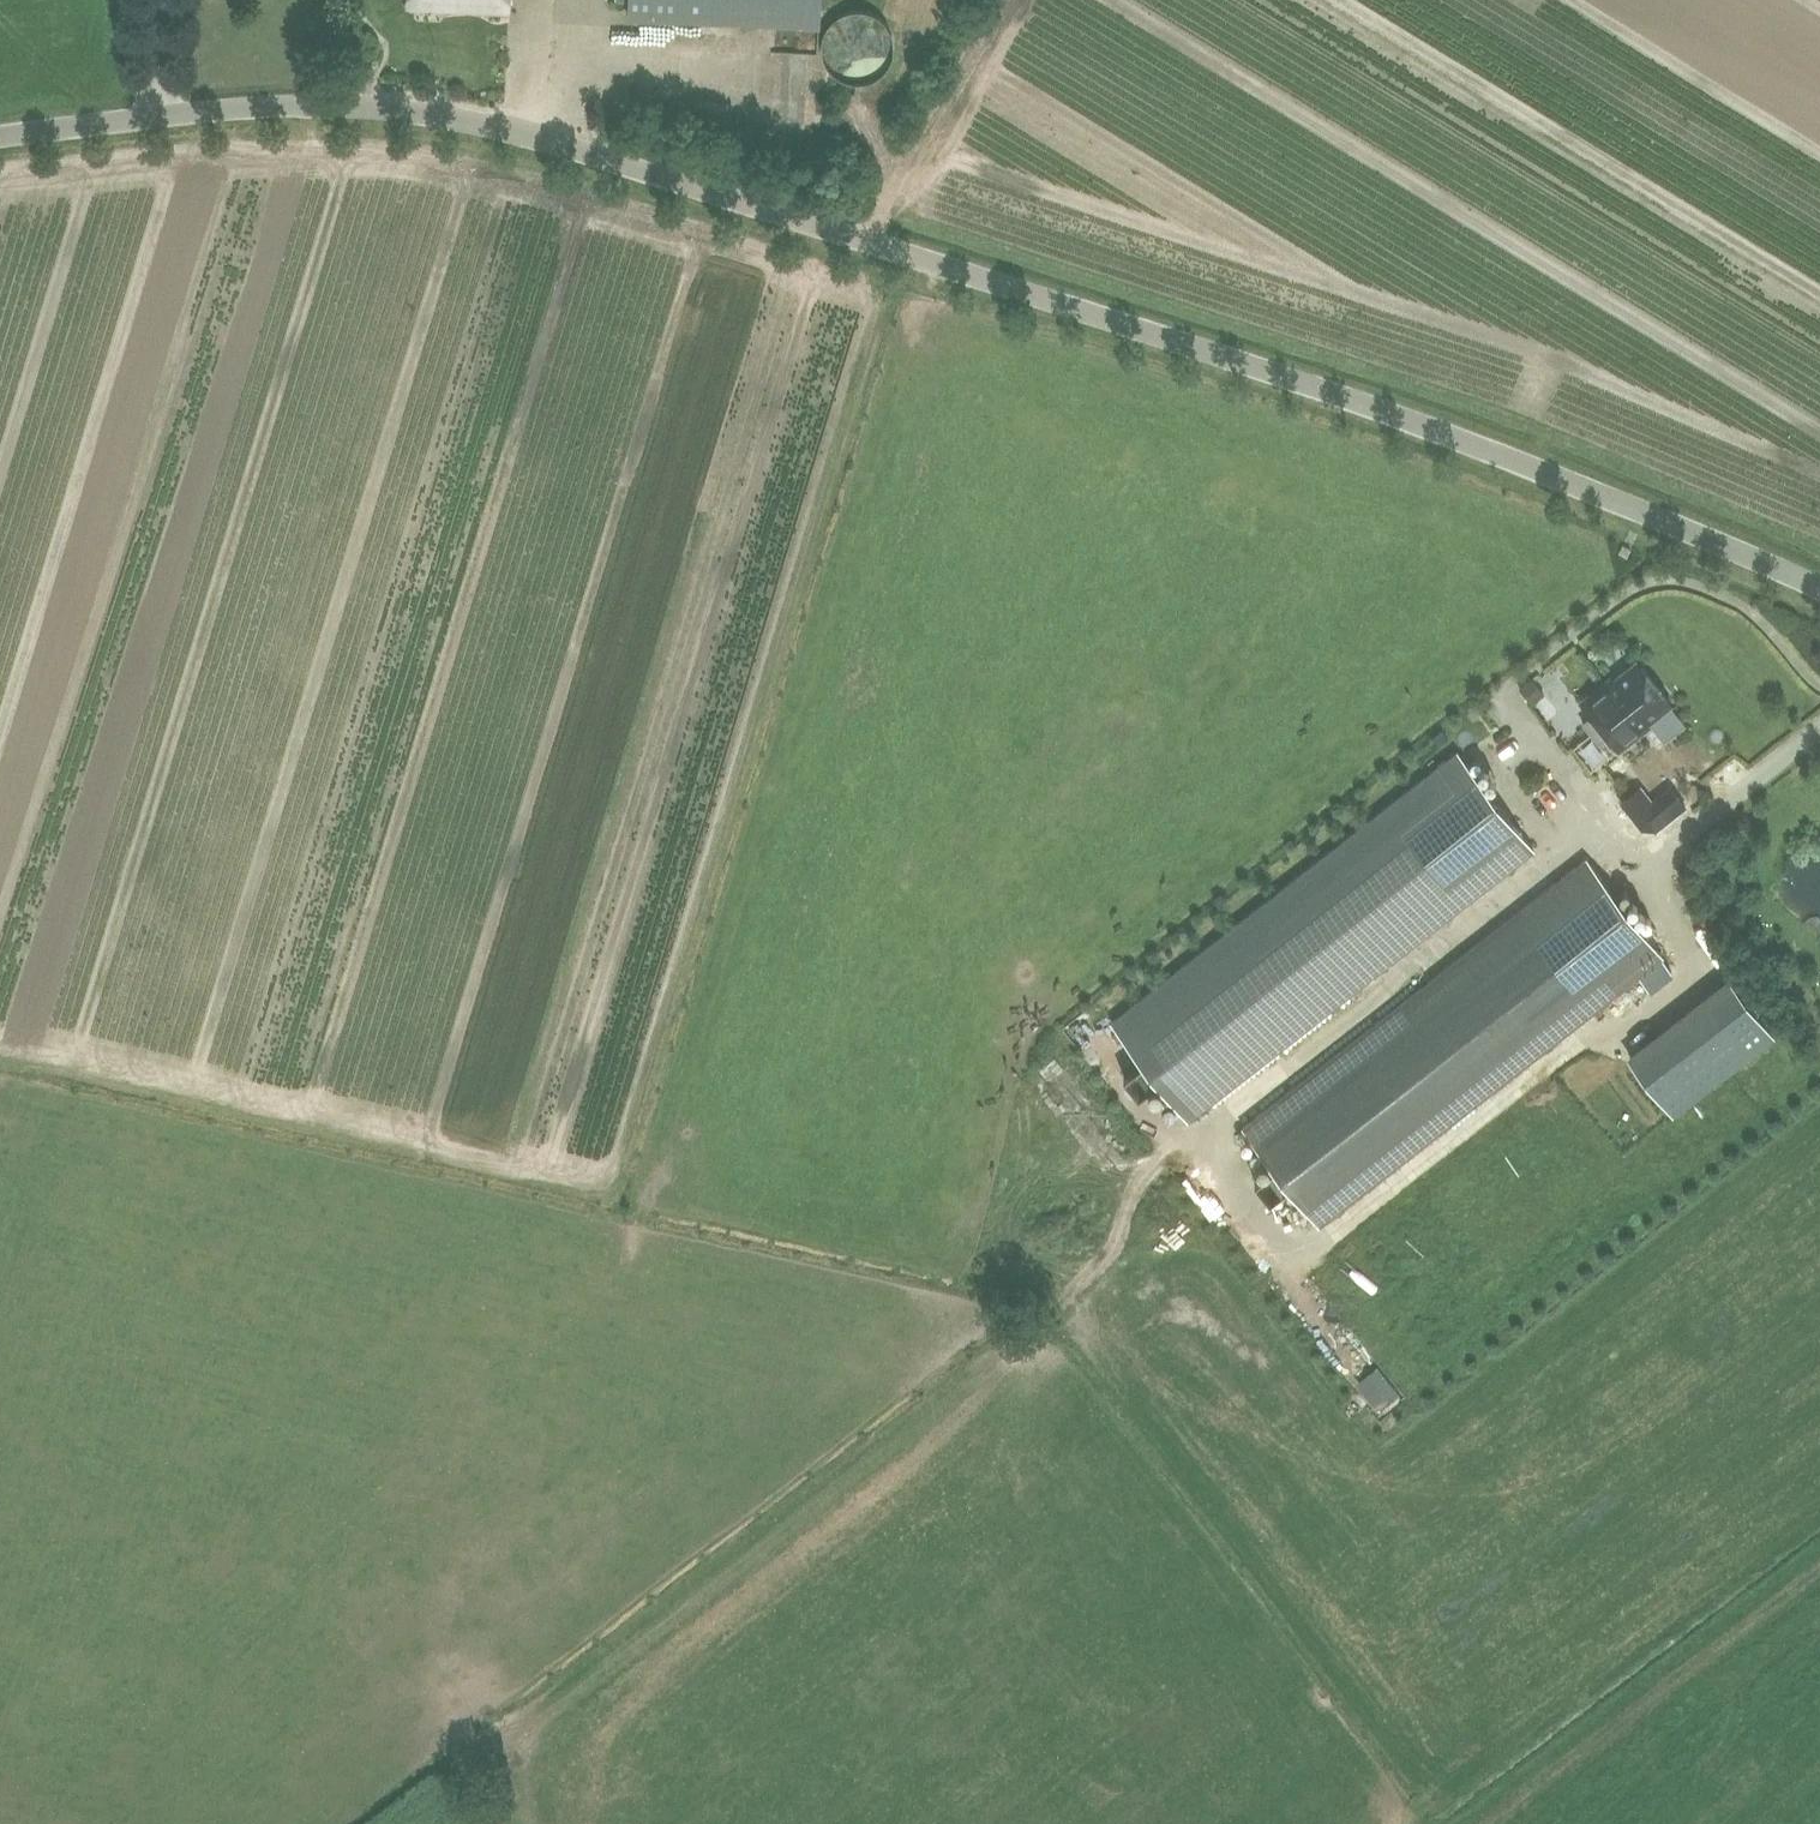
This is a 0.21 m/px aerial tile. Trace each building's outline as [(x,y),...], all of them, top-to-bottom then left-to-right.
[(508,9),(508,0),(408,0),(408,5),(508,9)] [(820,23),(821,0),(628,0),(627,15),(820,23)] [(1604,681),(1581,700),(1591,713),(1582,721),(1597,741),(1607,733),(1618,746),(1641,728),(1639,726),(1669,702),(1636,660),(1606,684),(1604,681)] [(1456,750),(1111,1020),(1142,1060),(1123,1075),(1138,1094),(1157,1079),(1188,1119),(1534,849),(1456,750)] [(1639,827),(1653,828),(1683,805),(1668,786),(1649,800),(1638,786),(1619,800),(1639,827)] [(1323,1226),(1668,967),(1585,856),(1243,1123),(1323,1226)] [(1708,909),(1698,916),(1708,929),(1718,922),(1708,909)] [(1709,1000),(1750,1053),(1773,1036),(1731,983),(1709,1000)] [(1674,1113),(1693,1098),(1652,1045),(1632,1060),(1674,1113)] [(1268,1237),(1255,1243),(1263,1261),(1276,1255),(1268,1237)]
